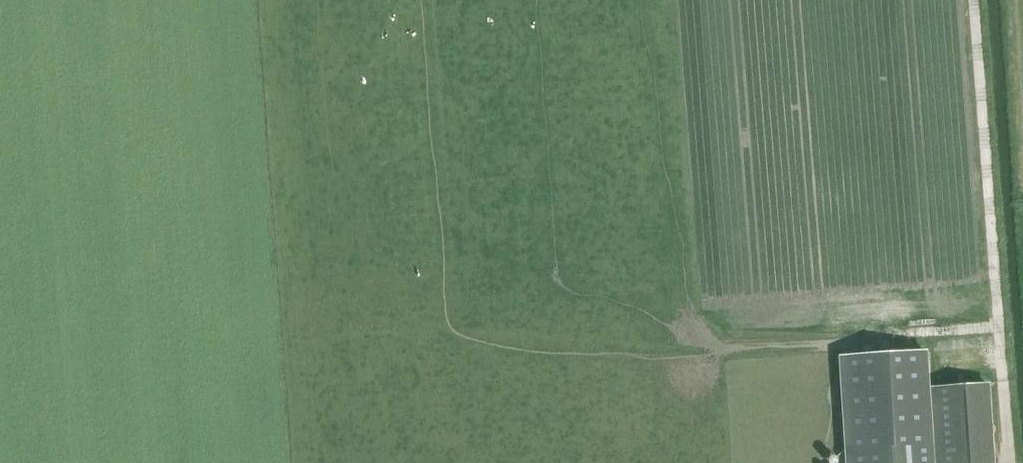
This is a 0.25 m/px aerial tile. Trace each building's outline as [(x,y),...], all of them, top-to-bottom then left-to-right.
[(922,386),(926,386),(924,350),(842,355),(849,462),(927,462),(922,386)] [(927,462),(996,462),(991,382),(926,386),(922,386),(927,462)]
